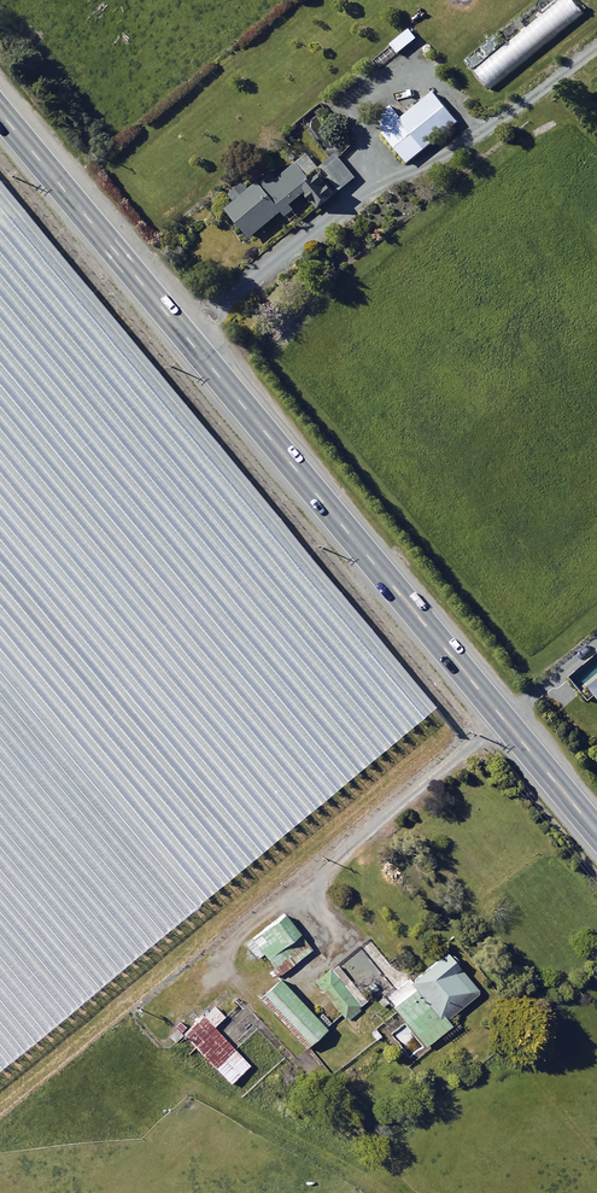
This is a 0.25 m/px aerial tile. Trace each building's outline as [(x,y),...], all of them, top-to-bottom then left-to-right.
[(571,0),(561,0),(474,70),(489,88),(581,13),(571,0)] [(415,38),(408,28),(389,44),(397,53),(415,38)] [(456,123),(432,92),(399,117),(390,105),(372,119),(406,162),(456,123)] [(353,178),(335,154),(322,165),(341,188),(353,178)] [(270,166),(222,203),(248,237),(280,213),(284,219),(301,206),(297,201),(305,194),(314,206),(324,199),(294,159),(275,173),(270,166)] [(587,686),(596,698),(596,677),(587,686)] [(310,949),(282,914),(245,943),(256,956),(262,952),(279,974),(310,949)] [(385,997),(405,1022),(388,1035),(409,1061),(427,1047),(424,1043),(447,1024),(442,1018),(476,992),(444,951),(385,997)] [(361,1007),(328,969),(314,981),(347,1019),(361,1007)] [(321,1029),(276,977),(258,993),(303,1045),(321,1029)] [(229,1082),(247,1064),(212,1028),(224,1017),(212,1005),(202,1014),(191,1003),(164,1029),(175,1040),(181,1034),(229,1082)]
